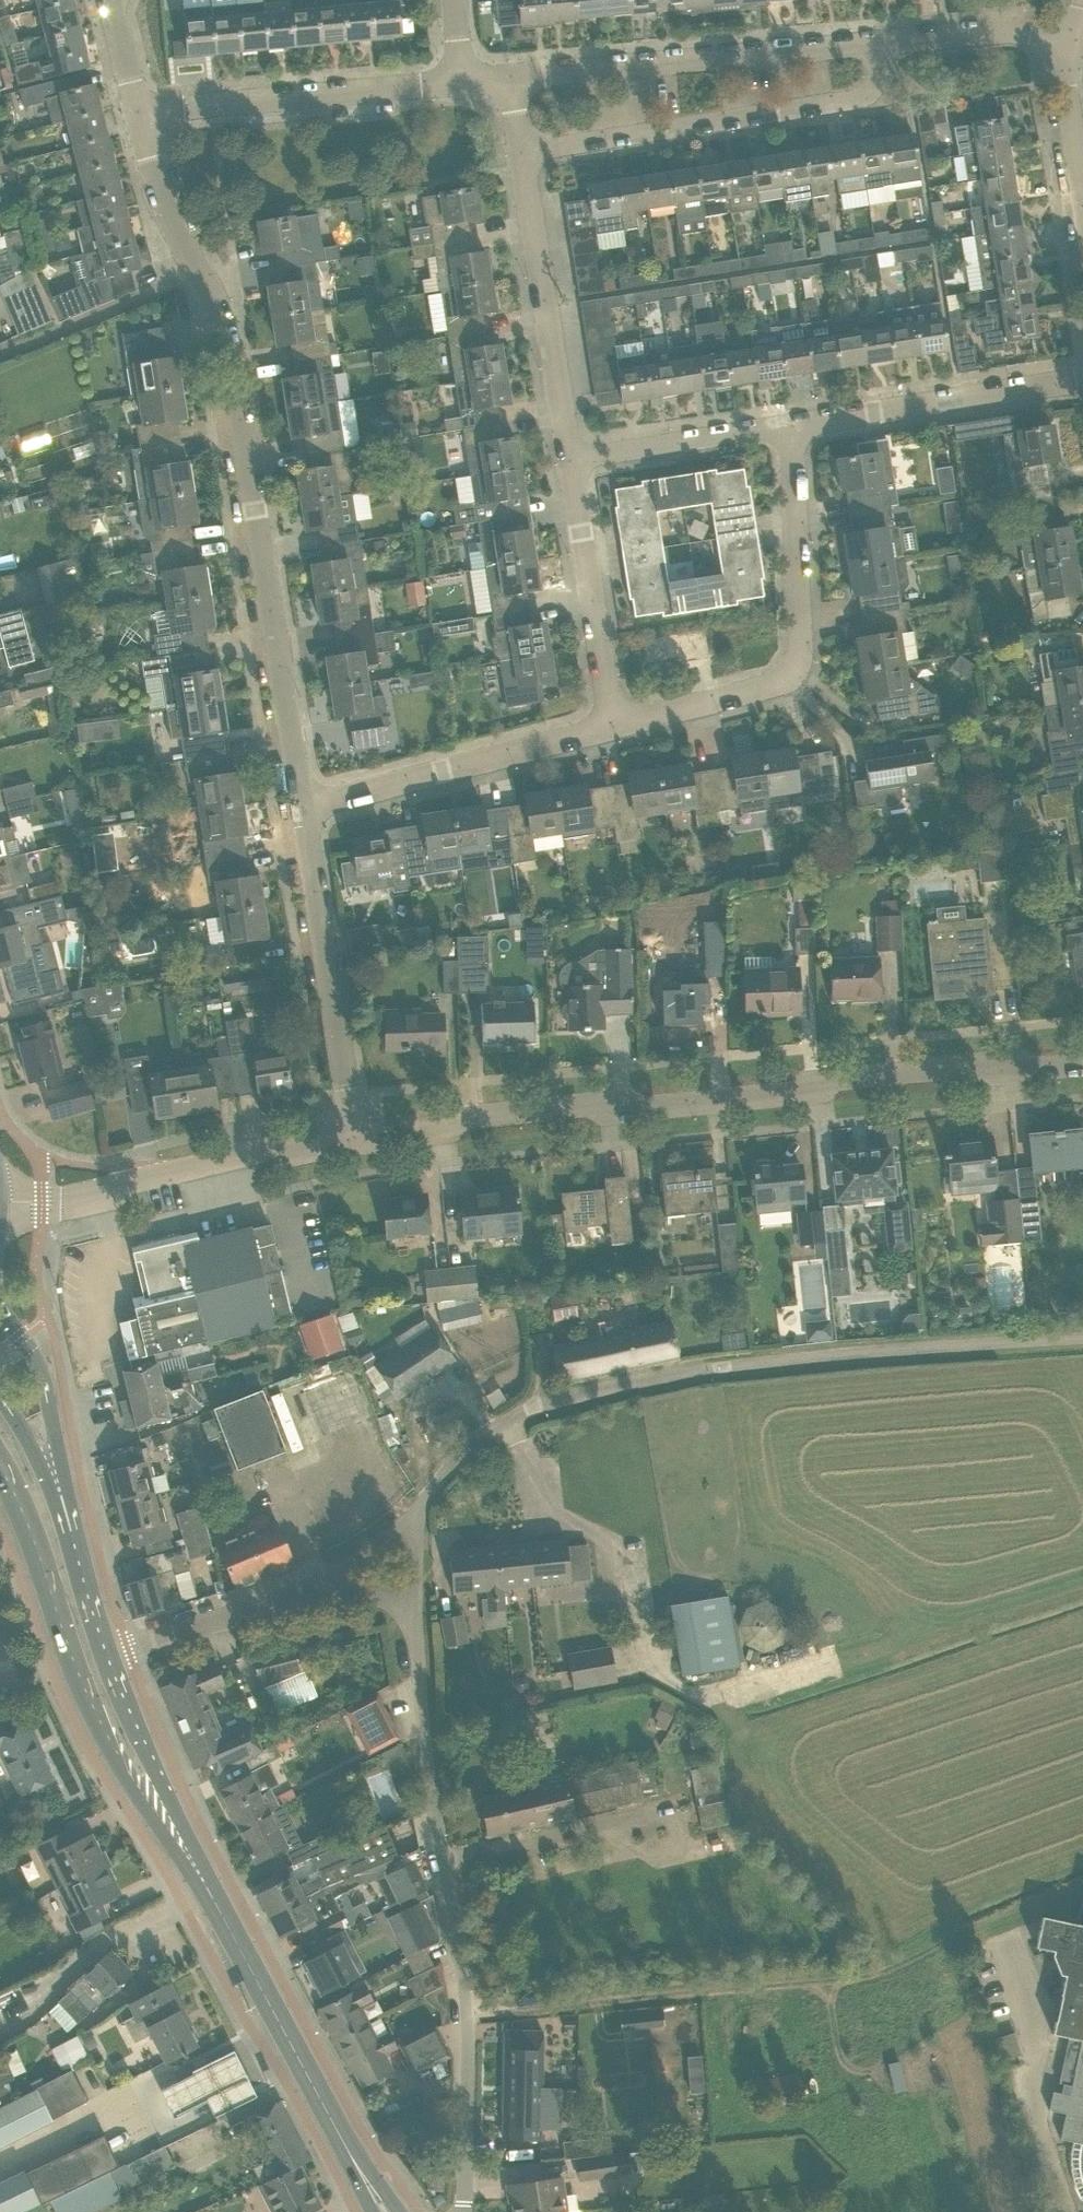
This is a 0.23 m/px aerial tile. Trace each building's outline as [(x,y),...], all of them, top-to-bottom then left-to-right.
[(39,9),(72,1),(71,0),(37,0),(39,9)] [(263,2),(267,49),(294,46),(289,0),(280,0),(263,2)] [(294,46),(320,44),(316,0),(289,0),(294,46)] [(342,0),(316,0),(320,44),(346,41),(342,0)] [(369,0),(342,0),(346,41),(373,39),(369,0)] [(373,39),(400,36),(396,0),(369,0),(373,39)] [(496,0),(499,25),(521,23),(521,30),(536,28),(539,25),(539,23),(549,22),(546,0),(499,0),(496,0)] [(549,22),(576,20),(574,0),(546,0),(549,22)] [(601,0),(574,0),(576,20),(603,17),(601,0)] [(629,0),(601,0),(603,17),(630,15),(629,0)] [(630,15),(657,12),(656,0),(629,0),(630,15)] [(657,12),(668,11),(674,16),(685,15),(685,10),(684,0),(656,0),(657,12)] [(712,7),(721,7),(727,11),(740,10),(739,5),(739,0),(711,0),(712,7)] [(739,5),(740,10),(752,8),(756,3),(766,2),(766,0),(739,0),(739,5)] [(72,1),(39,9),(46,35),(78,27),(78,26),(76,17),(72,1)] [(263,2),(260,2),(237,4),(241,51),(267,49),(263,2)] [(241,51),(237,4),(210,7),(215,54),(241,51)] [(210,7),(210,6),(183,9),(188,57),(215,54),(210,7)] [(0,19),(0,30),(5,45),(16,41),(8,16),(0,19)] [(39,62),(13,68),(17,84),(66,72),(87,67),(84,53),(85,53),(85,52),(82,43),(78,27),(46,35),(52,61),(39,64),(39,62)] [(89,73),(20,91),(24,107),(47,101),(53,123),(53,125),(68,121),(67,119),(99,111),(97,102),(89,73)] [(924,160),(934,159),(939,158),(931,107),(915,109),(924,160)] [(99,111),(67,119),(68,121),(74,145),(106,137),(104,128),(99,111)] [(959,155),(962,155),(1009,147),(1004,119),(971,125),(971,126),(954,128),(959,155)] [(913,133),(885,138),(892,185),(920,181),(913,133)] [(106,137),(74,145),(80,171),(113,163),(110,154),(106,137)] [(892,185),(885,138),(858,142),(863,175),(866,191),(882,188),(882,187),(892,185)] [(858,142),(831,146),(836,180),(839,195),(866,191),(863,175),(858,142)] [(831,146),(804,151),(812,198),(828,195),(825,181),(836,180),(831,146)] [(1009,147),(962,155),(966,181),(979,178),(980,179),(1013,174),(1009,147)] [(812,198),(804,151),(777,155),(782,188),(784,202),(812,198)] [(777,155),(750,159),(755,193),(782,188),(777,155)] [(723,164),(731,213),(744,211),(743,204),(757,202),(755,193),(750,159),(723,164)] [(934,159),(924,160),(926,172),(936,171),(934,159)] [(113,163),(80,171),(87,197),(119,189),(117,180),(113,163)] [(668,164),(667,164),(668,172),(669,172),(674,205),(674,206),(676,224),(677,224),(683,223),(685,225),(689,219),(704,217),(696,168),(680,170),(679,163),(668,164)] [(731,213),(723,164),(696,168),(704,217),(730,213),(730,214),(731,213)] [(668,172),(642,176),(647,210),(674,206),(674,205),(669,172),(668,172)] [(980,179),(984,206),(969,208),(969,209),(1017,201),(1013,174),(980,179)] [(647,210),(642,176),(615,181),(623,230),(637,228),(635,212),(647,210)] [(623,230),(615,181),(587,185),(590,199),(592,213),(594,226),(595,235),(596,235),(623,230)] [(119,189),(87,197),(93,224),(126,215),(124,206),(119,189)] [(430,226),(408,230),(411,247),(466,239),(464,221),(479,219),(475,189),(421,198),(425,222),(430,226)] [(592,213),(590,199),(564,203),(566,217),(592,213)] [(932,214),(943,213),(941,201),(930,203),(932,214)] [(1021,228),(1017,201),(969,209),(974,236),(1021,228)] [(592,213),(566,217),(568,230),(594,226),(592,213)] [(943,213),(932,214),(934,226),(945,225),(943,213)] [(317,214),(293,218),(258,223),(263,253),(279,251),(281,268),(315,263),(315,262),(339,258),(337,245),(322,247),(317,214)] [(82,226),(77,228),(83,254),(132,242),(130,232),(126,215),(93,224),(82,226)] [(37,238),(50,235),(46,219),(33,222),(37,238)] [(594,226),(568,230),(570,243),(597,239),(596,235),(595,235),(594,226)] [(1021,228),(974,236),(978,263),(1026,255),(1021,228)] [(928,229),(900,233),(902,244),(930,240),(928,229)] [(900,233),(873,238),(875,248),(902,244),(900,233)] [(50,235),(37,238),(41,254),(54,251),(50,235)] [(466,239),(411,247),(413,260),(426,258),(430,279),(422,280),(424,293),(440,290),(490,282),(485,253),(469,256),(466,239)] [(597,239),(570,243),(572,256),(599,251),(597,239)] [(820,241),(822,255),(831,254),(829,239),(820,241)] [(858,240),(846,242),(848,253),(860,251),(858,240)] [(83,254),(90,282),(108,277),(108,276),(139,268),(132,242),(83,254)] [(848,253),(846,242),(834,244),(836,255),(848,253)] [(915,249),(903,251),(905,261),(919,259),(917,248),(915,249)] [(804,249),(792,251),(794,261),(806,259),(804,249)] [(601,264),(599,251),(572,256),(574,269),(601,264)] [(792,251),(764,255),(766,266),(782,263),(794,261),(792,251)] [(905,261),(903,251),(891,252),(893,263),(905,261)] [(764,255),(738,259),(740,270),(766,266),(764,255)] [(941,268),(952,267),(950,255),(939,257),(941,268)] [(1026,255),(978,263),(979,273),(994,271),(997,287),(1030,282),(1026,255)] [(862,268),(861,257),(849,259),(851,270),(862,268)] [(740,270),(738,259),(726,261),(728,272),(740,270)] [(851,270),(849,259),(822,264),(823,274),(851,270)] [(315,263),(281,268),(284,285),(268,288),(273,317),(308,311),(323,309),(315,263)] [(603,277),(601,264),(574,269),(576,282),(603,277)] [(696,266),(684,268),(686,279),(698,277),(696,266)] [(807,266),(795,268),(797,279),(808,277),(807,266)] [(954,279),(952,267),(941,268),(943,280),(954,279)] [(686,279),(684,268),(672,270),(674,280),(686,279)] [(797,279),(795,268),(783,270),(785,280),(797,279)] [(29,269),(6,281),(22,318),(27,332),(51,322),(29,269)] [(657,272),(642,274),(630,276),(632,287),(659,283),(657,272)] [(767,272),(753,274),(741,276),(743,287),(769,283),(767,272)] [(632,287),(630,276),(618,278),(620,289),(632,287)] [(743,287),(741,276),(729,278),(731,289),(743,287)] [(603,277),(576,282),(578,296),(605,291),(604,282),(603,277)] [(604,282),(605,291),(615,290),(613,280),(604,282)] [(715,292),(713,281),(687,285),(689,296),(715,292)] [(440,293),(427,295),(433,333),(446,331),(447,337),(481,331),(478,314),(482,313),(494,311),(490,282),(440,290),(440,293)] [(1030,282),(997,287),(999,300),(984,303),(986,317),(1034,309),(1030,282)] [(689,296),(687,285),(675,287),(677,298),(689,296)] [(76,288),(49,299),(59,323),(88,310),(79,286),(76,288)] [(660,289),(645,292),(633,294),(635,304),(637,318),(646,316),(644,303),(662,300),(660,289)] [(635,304),(633,294),(612,297),(614,308),(635,304)] [(582,315),(609,311),(606,298),(579,302),(582,315)] [(805,298),(804,318),(820,319),(821,299),(805,298)] [(948,352),(942,318),(940,302),(912,306),(920,356),(948,352)] [(920,356),(912,306),(885,310),(893,360),(920,356)] [(949,322),(960,321),(958,309),(948,311),(949,322)] [(1034,309),(986,317),(974,319),(976,332),(984,331),(988,352),(1009,349),(1008,341),(1039,337),(1034,309)] [(859,322),(858,318),(866,365),(893,360),(885,310),(876,312),(873,321),(859,322)] [(308,311),(273,317),(278,346),(293,343),(296,361),(337,354),(336,343),(328,344),(325,325),(310,327),(308,311)] [(609,311),(582,315),(584,329),(611,324),(609,311)] [(866,365),(858,318),(831,323),(834,336),(839,369),(866,365)] [(818,322),(804,324),(806,340),(812,373),(839,369),(834,336),(831,323),(831,320),(818,322)] [(960,321),(949,322),(951,334),(954,351),(969,348),(969,347),(964,321),(960,322),(960,321)] [(611,324),(584,329),(586,342),(613,337),(611,324)] [(181,389),(176,358),(163,360),(158,330),(163,329),(162,327),(121,334),(131,396),(139,395),(181,389)] [(767,346),(765,330),(750,333),(752,349),(759,389),(770,387),(769,380),(785,377),(779,344),(767,346)] [(484,348),(481,331),(434,339),(434,340),(448,338),(455,383),(504,375),(500,346),(484,348)] [(613,337),(586,342),(588,355),(615,350),(613,337)] [(723,337),(696,341),(696,344),(704,390),(731,386),(726,353),(723,337)] [(806,340),(779,344),(785,377),(812,373),(806,340)] [(696,344),(669,348),(670,351),(677,395),(704,390),(696,344)] [(752,349),(726,353),(731,386),(757,382),(758,389),(759,389),(752,349)] [(616,359),(615,350),(588,355),(590,368),(616,364),(615,360),(616,359)] [(677,395),(670,351),(656,353),(658,364),(644,366),(649,399),(650,406),(662,404),(661,397),(677,395)] [(337,354),(296,361),(299,378),(283,381),(288,410),(337,402),(332,367),(339,366),(337,354)] [(642,355),(616,359),(615,360),(616,364),(618,377),(620,390),(622,404),(649,399),(644,366),(642,355)] [(618,377),(616,364),(590,368),(592,381),(618,377)] [(400,365),(394,373),(402,380),(406,375),(405,369),(400,365)] [(504,375),(455,383),(462,429),(496,424),(493,406),(509,404),(504,375)] [(620,390),(618,377),(592,381),(594,394),(620,390)] [(181,389),(139,395),(144,425),(135,426),(139,448),(176,442),(173,421),(186,419),(181,389)] [(353,399),(337,402),(288,410),(292,439),(308,436),(311,453),(344,448),(360,445),(353,399)] [(1052,426),(1020,431),(1017,413),(995,416),(998,435),(1002,434),(1013,502),(1027,500),(1025,486),(1045,483),(1042,463),(1058,461),(1052,426)] [(415,422),(402,424),(404,436),(417,434),(415,422)] [(496,424),(462,429),(467,460),(482,457),(485,473),(519,468),(514,439),(499,441),(496,424)] [(176,442),(139,448),(130,450),(138,501),(193,493),(188,463),(179,464),(176,442)] [(344,448),(311,453),(313,471),(298,473),(302,502),(337,497),(337,496),(352,493),(344,448)] [(893,481),(890,461),(889,452),(836,461),(841,491),(850,490),(853,512),(890,506),(886,483),(893,481)] [(953,464),(938,466),(941,492),(956,490),(953,464)] [(472,491),(474,503),(453,506),(456,525),(477,522),(511,516),(508,499),(524,497),(519,468),(485,473),(469,475),(472,491)] [(715,469),(678,475),(683,508),(710,503),(716,539),(730,536),(727,521),(751,518),(749,506),(752,506),(749,486),(746,486),(743,469),(716,473),(715,469)] [(683,508),(678,475),(641,481),(641,485),(614,489),(617,507),(614,507),(617,527),(620,526),(622,538),(645,534),(648,549),(662,547),(656,512),(683,508)] [(193,493),(138,501),(143,536),(149,541),(151,552),(188,547),(185,525),(198,523),(193,493)] [(55,494),(30,500),(33,510),(57,504),(55,494)] [(352,494),(302,502),(307,531),(319,529),(323,529),(325,546),(359,541),(352,494)] [(1051,496),(1027,500),(1013,502),(1024,569),(1074,561),(1068,528),(1053,531),(1050,512),(1053,511),(1051,496)] [(21,498),(10,501),(14,513),(24,511),(21,498)] [(956,501),(942,503),(944,515),(958,513),(956,501)] [(852,534),(844,535),(848,565),(902,557),(897,529),(897,528),(894,528),(892,519),(890,506),(853,512),(857,533),(852,534)] [(89,515),(76,517),(78,535),(92,533),(89,515)] [(444,527),(455,525),(454,516),(443,517),(444,527)] [(513,534),(511,516),(477,522),(484,568),(534,560),(529,531),(513,534)] [(412,520),(402,522),(403,532),(413,530),(412,520)] [(463,526),(449,528),(450,540),(465,537),(463,526)] [(730,536),(716,539),(721,574),(694,578),(700,611),(737,605),(736,601),(763,596),(761,579),(763,578),(760,559),(757,559),(756,548),(732,551),(730,536)] [(359,541),(325,546),(328,563),(312,566),(317,595),(352,589),(349,573),(364,571),(359,541)] [(383,541),(372,542),(374,551),(385,549),(383,541)] [(192,568),(188,547),(151,552),(154,575),(163,574),(168,603),(209,596),(205,566),(192,568)] [(662,547),(648,549),(650,564),(627,568),(628,580),(626,580),(629,600),(632,599),(634,617),(662,613),(662,616),(700,611),(694,578),(667,582),(662,547)] [(80,557),(48,565),(56,601),(89,593),(80,557)] [(908,584),(904,557),(902,557),(848,565),(853,596),(862,594),(865,616),(902,610),(900,594),(908,584)] [(534,560),(484,568),(490,607),(492,615),(525,609),(523,592),(538,589),(534,560)] [(1074,561),(1024,569),(1033,621),(1066,616),(1063,596),(1079,594),(1074,561)] [(352,589),(317,595),(321,624),(337,622),(340,639),(374,633),(366,587),(352,589)] [(173,632),(164,634),(153,635),(157,657),(141,660),(205,650),(201,629),(214,627),(209,596),(168,603),(173,632)] [(525,609),(492,615),(495,635),(492,639),(494,656),(498,658),(499,661),(549,653),(544,624),(528,626),(525,609)] [(3,648),(8,668),(33,661),(21,610),(0,615),(0,649),(3,648)] [(902,610),(865,616),(869,637),(856,639),(861,670),(902,663),(917,661),(912,632),(906,633),(902,610)] [(432,624),(434,635),(434,636),(450,634),(449,621),(432,624)] [(374,633),(340,639),(342,656),(327,659),(331,688),(366,682),(363,666),(379,664),(377,653),(395,650),(392,631),(374,633)] [(1082,701),(1082,667),(1075,669),(1072,649),(1039,655),(1043,683),(1040,684),(1044,707),(1082,701)] [(205,650),(141,660),(143,677),(160,674),(165,710),(180,707),(221,701),(217,671),(208,672),(205,650)] [(553,682),(549,653),(499,661),(506,707),(540,702),(537,684),(553,682)] [(902,663),(861,670),(866,700),(874,699),(878,721),(937,711),(934,698),(903,675),(902,663)] [(52,668),(33,673),(35,684),(52,679),(54,679),(52,668)] [(450,681),(449,670),(440,671),(441,682),(450,681)] [(410,688),(440,683),(438,671),(407,676),(410,688)] [(35,684),(19,688),(22,701),(46,695),(55,692),(52,679),(35,684)] [(368,698),(366,682),(331,688),(336,717),(352,714),(354,731),(350,732),(353,751),(387,746),(384,727),(388,726),(384,696),(368,698)] [(9,690),(0,692),(0,708),(13,705),(9,690)] [(53,713),(45,714),(47,726),(49,737),(59,735),(58,726),(62,726),(57,700),(55,692),(46,695),(48,703),(50,702),(51,702),(53,713)] [(226,731),(221,701),(180,707),(165,710),(170,740),(180,738),(183,760),(221,754),(218,732),(226,731)] [(1044,707),(1047,731),(1055,777),(1078,774),(1078,773),(1081,772),(1079,756),(1082,755),(1082,701),(1044,707)] [(95,723),(83,724),(86,743),(97,741),(95,723)] [(901,799),(901,796),(900,785),(933,780),(929,754),(942,752),(939,735),(902,741),(905,756),(864,763),(867,779),(853,782),(857,808),(875,805),(875,809),(892,807),(895,806),(897,804),(899,802),(901,799)] [(761,753),(768,794),(770,810),(799,806),(798,798),(837,792),(830,751),(793,757),(792,748),(761,753)] [(733,771),(712,774),(717,811),(740,808),(741,814),(770,810),(768,794),(761,753),(731,758),(732,766),(733,771)] [(221,754),(183,760),(187,782),(197,781),(202,810),(242,804),(237,774),(224,776),(221,754)] [(717,811),(712,774),(690,778),(688,765),(658,769),(664,810),(693,806),(697,829),(720,825),(717,811)] [(664,810),(658,769),(628,774),(630,787),(608,791),(614,828),(616,842),(638,838),(636,824),(635,815),(664,810)] [(1055,777),(1044,779),(1046,794),(1040,795),(1044,822),(1066,819),(1070,845),(1082,843),(1082,789),(1081,789),(1078,774),(1055,777)] [(6,804),(36,796),(33,782),(3,790),(6,804)] [(585,786),(555,790),(563,839),(593,834),(593,831),(614,828),(608,791),(586,794),(586,790),(585,786)] [(81,788),(64,791),(68,809),(84,805),(81,788)] [(527,808),(505,811),(513,863),(536,859),(534,851),(564,846),(563,839),(555,790),(525,795),(526,804),(527,808)] [(36,796),(6,804),(10,818),(40,810),(36,796)] [(207,840),(201,840),(205,863),(242,857),(238,835),(247,834),(242,804),(202,810),(207,840)] [(513,863),(505,811),(484,815),(482,806),(452,811),(459,856),(488,851),(490,866),(513,863)] [(459,856),(452,811),(422,815),(424,828),(401,832),(401,833),(407,869),(431,865),(432,871),(460,867),(459,856)] [(16,838),(13,826),(0,829),(0,860),(20,855),(16,838)] [(401,833),(351,841),(354,861),(340,863),(344,888),(345,888),(365,884),(366,892),(392,888),(393,893),(410,890),(407,869),(401,833)] [(1007,880),(1004,851),(977,853),(980,882),(1007,880)] [(20,855),(0,860),(0,897),(16,893),(14,887),(32,882),(25,853),(20,855)] [(976,855),(955,858),(956,871),(978,869),(976,855)] [(242,857),(205,863),(209,885),(218,884),(223,913),(263,907),(258,876),(245,878),(242,857)] [(116,864),(95,867),(96,873),(117,870),(116,864)] [(1074,869),(1078,897),(1082,897),(1082,868),(1074,869)] [(57,881),(27,889),(31,903),(60,896),(59,889),(57,881)] [(793,900),(811,899),(810,882),(792,883),(793,900)] [(3,967),(13,1005),(64,992),(58,969),(39,974),(33,948),(42,945),(42,944),(38,929),(67,921),(64,910),(61,900),(60,896),(31,903),(9,909),(13,926),(8,928),(0,930),(0,967),(3,967)] [(899,901),(881,902),(881,915),(899,914),(899,901)] [(263,907),(223,913),(227,942),(218,944),(222,967),(258,961),(255,939),(268,937),(263,907)] [(1022,909),(1014,910),(1016,922),(1027,921),(1027,913),(1022,909)] [(519,913),(506,915),(508,928),(521,926),(519,913)] [(805,915),(798,921),(798,927),(812,927),(811,915),(805,915)] [(902,950),(901,915),(875,916),(877,951),(902,950)] [(992,993),(985,919),(937,924),(936,920),(928,921),(928,925),(927,925),(935,999),(992,993)] [(680,990),(662,991),(663,1026),(701,1024),(701,1023),(701,1005),(709,1004),(708,983),(708,977),(725,977),(723,921),(704,921),(706,971),(679,971),(679,984),(680,990)] [(378,924),(346,930),(351,956),(369,953),(403,947),(418,944),(416,928),(401,931),(380,935),(378,924)] [(542,927),(525,927),(526,964),(543,963),(542,927)] [(814,954),(813,928),(794,928),(795,955),(814,954)] [(1029,930),(1016,931),(1018,944),(1025,943),(1029,936),(1029,930)] [(1065,936),(1068,951),(1071,951),(1077,988),(1082,987),(1082,933),(1065,936)] [(118,936),(97,940),(100,954),(120,950),(118,936)] [(488,936),(457,937),(457,960),(458,965),(489,964),(488,936)] [(607,1012),(607,1014),(632,1013),(630,949),(604,950),(605,971),(586,971),(586,969),(576,963),(565,967),(559,977),(566,987),(568,987),(569,1004),(566,1004),(563,1006),(561,1009),(561,1014),(564,1020),(567,1022),(570,1021),(570,1031),(575,1031),(577,1034),(580,1035),(583,1036),(587,1036),(590,1035),(593,1033),(595,1030),(602,1030),(601,1012),(607,1012)] [(833,993),(831,993),(831,1002),(845,1002),(845,1000),(850,999),(879,998),(877,957),(832,959),(833,993)] [(457,960),(442,961),(443,994),(459,993),(458,965),(457,960)] [(745,970),(746,1014),(799,1011),(797,968),(745,970)] [(234,973),(219,975),(222,993),(237,991),(234,973)] [(84,998),(91,1016),(107,1014),(104,999),(118,997),(116,983),(80,989),(80,990),(84,998)] [(80,990),(70,992),(73,1001),(84,998),(80,990)] [(515,1045),(516,1045),(516,1044),(534,1043),(533,1001),(481,1003),(482,1045),(503,1044),(504,1046),(505,1045),(505,1044),(515,1044),(515,1045)] [(424,1049),(424,1054),(443,1053),(442,1016),(419,1016),(419,1011),(385,1012),(386,1050),(402,1049),(402,1051),(409,1050),(409,1049),(424,1049)] [(26,1042),(19,1044),(29,1082),(57,1074),(62,1073),(53,1037),(49,1022),(45,1023),(43,1017),(23,1022),(25,1028),(22,1029),(26,1042)] [(238,1054),(230,1055),(236,1092),(257,1089),(259,1097),(289,1092),(283,1052),(253,1056),(253,1052),(238,1054)] [(209,1068),(180,1072),(186,1113),(216,1109),(214,1095),(236,1092),(230,1055),(207,1059),(209,1068)] [(149,1068),(148,1068),(146,1056),(124,1059),(126,1072),(132,1113),(154,1109),(156,1118),(186,1113),(180,1072),(150,1077),(149,1068)] [(125,1096),(122,1079),(94,1083),(96,1100),(125,1096)] [(66,1086),(45,1092),(52,1119),(92,1109),(88,1091),(85,1081),(66,1086)] [(1030,1136),(1034,1174),(1070,1170),(1072,1186),(1082,1185),(1082,1138),(1082,1130),(1030,1136)] [(971,1182),(972,1191),(995,1189),(994,1179),(995,1179),(991,1142),(976,1143),(976,1141),(947,1144),(948,1155),(943,1156),(943,1159),(946,1159),(947,1169),(950,1169),(951,1183),(971,1182)] [(891,1150),(832,1156),(836,1200),(838,1200),(838,1205),(858,1203),(857,1198),(884,1195),(885,1206),(889,1250),(909,1248),(905,1204),(895,1205),(894,1194),(895,1194),(894,1183),(899,1182),(897,1163),(892,1163),(891,1150)] [(772,1162),(753,1164),(758,1212),(790,1209),(789,1202),(803,1201),(800,1165),(772,1168),(772,1162)] [(660,1173),(665,1217),(717,1211),(712,1168),(660,1173)] [(561,1194),(565,1232),(585,1230),(584,1225),(608,1222),(609,1233),(604,1233),(606,1243),(632,1241),(625,1177),(604,1179),(605,1190),(561,1194)] [(516,1203),(518,1203),(517,1198),(516,1198),(515,1188),(495,1190),(495,1194),(463,1198),(462,1193),(460,1194),(464,1237),(519,1231),(516,1203)] [(429,1232),(425,1197),(384,1202),(387,1236),(429,1232)] [(1036,1199),(1018,1200),(1023,1242),(1040,1240),(1036,1201),(1036,1199)] [(987,1204),(989,1223),(979,1225),(981,1246),(1023,1242),(1018,1200),(987,1204)] [(825,1242),(824,1231),(822,1212),(798,1214),(801,1244),(814,1243),(825,1242)] [(740,1270),(735,1223),(717,1225),(722,1272),(740,1270)] [(135,1240),(149,1299),(137,1302),(141,1318),(120,1323),(128,1360),(275,1325),(292,1321),(269,1225),(198,1242),(197,1238),(183,1241),(180,1229),(135,1240)] [(824,1231),(825,1242),(827,1258),(828,1272),(848,1270),(844,1229),(824,1231)] [(825,1242),(814,1243),(816,1259),(827,1258),(825,1242)] [(475,1267),(450,1269),(453,1300),(476,1297),(478,1297),(476,1281),(475,1267)] [(453,1300),(450,1269),(450,1268),(425,1271),(428,1302),(453,1300)] [(507,1278),(476,1281),(478,1297),(509,1294),(507,1278)] [(364,1291),(344,1293),(346,1309),(365,1307),(364,1291)] [(551,1299),(555,1321),(577,1317),(573,1295),(551,1299)] [(477,1301),(437,1310),(442,1331),(481,1321),(477,1301)] [(341,1351),(329,1315),(297,1326),(309,1361),(341,1351)] [(378,1362),(373,1366),(396,1399),(455,1360),(432,1326),(430,1328),(425,1320),(396,1340),(401,1347),(378,1362)] [(552,1346),(561,1385),(679,1359),(670,1320),(596,1336),(595,1332),(591,1333),(592,1337),(552,1346)] [(808,1340),(830,1337),(829,1322),(806,1325),(808,1340)] [(360,1329),(345,1333),(348,1344),(363,1339),(360,1329)] [(371,1351),(360,1358),(367,1370),(373,1366),(378,1362),(371,1351)] [(122,1370),(128,1399),(191,1384),(190,1382),(187,1370),(187,1368),(160,1375),(157,1362),(122,1370)] [(213,1363),(187,1370),(190,1382),(216,1376),(213,1363)] [(257,1365),(242,1369),(246,1387),(261,1384),(257,1365)] [(200,1408),(198,1396),(194,1397),(191,1384),(128,1399),(135,1428),(171,1419),(200,1408)] [(236,1470),(285,1451),(262,1391),(213,1410),(236,1470)] [(188,1431),(180,1433),(184,1443),(191,1441),(188,1431)] [(150,1435),(139,1439),(141,1442),(151,1440),(155,1448),(166,1443),(161,1432),(151,1437),(150,1435)] [(118,1502),(151,1494),(147,1478),(153,1477),(145,1447),(121,1454),(125,1469),(110,1472),(118,1502)] [(212,1465),(209,1466),(210,1471),(229,1464),(227,1459),(224,1460),(222,1453),(209,1458),(212,1465)] [(151,1494),(118,1502),(125,1532),(140,1528),(146,1554),(172,1548),(161,1508),(155,1510),(151,1494)] [(194,1510),(178,1514),(186,1543),(209,1537),(200,1508),(194,1510)] [(236,1588),(293,1564),(275,1522),(268,1525),(264,1514),(246,1522),(250,1532),(217,1546),(236,1588)] [(213,1551),(209,1537),(186,1543),(190,1557),(213,1551)] [(505,1546),(510,1587),(590,1579),(586,1545),(567,1547),(566,1540),(505,1546)] [(510,1587),(505,1546),(448,1552),(453,1593),(486,1590),(488,1612),(505,1610),(503,1587),(510,1587)] [(151,1576),(122,1584),(132,1618),(166,1609),(178,1605),(181,1604),(180,1601),(196,1596),(189,1571),(173,1575),(172,1573),(187,1568),(181,1548),(146,1559),(151,1576)] [(680,1674),(739,1666),(728,1596),(669,1605),(680,1674)] [(745,1644),(763,1652),(781,1646),(788,1626),(781,1608),(762,1601),(745,1609),(738,1627),(745,1644)] [(445,1646),(467,1642),(462,1615),(440,1619),(445,1646)] [(300,1668),(290,1645),(250,1655),(264,1687),(306,1670),(304,1666),(300,1668)] [(610,1647),(567,1654),(573,1690),(616,1683),(610,1647)] [(223,1739),(223,1738),(204,1693),(224,1685),(216,1664),(161,1687),(195,1768),(210,1762),(211,1762),(218,1774),(245,1761),(244,1760),(261,1751),(249,1726),(223,1739)] [(518,1678),(514,1682),(514,1688),(519,1692),(525,1691),(529,1687),(528,1681),(523,1677),(518,1678)] [(399,1738),(377,1695),(345,1712),(367,1754),(399,1738)] [(657,1720),(654,1725),(664,1730),(675,1707),(666,1702),(657,1720)] [(21,1795),(52,1780),(35,1746),(37,1745),(27,1722),(4,1733),(0,1725),(0,1752),(21,1795)] [(262,1750),(261,1751),(244,1760),(245,1761),(250,1771),(261,1766),(281,1756),(275,1744),(262,1750)] [(398,1744),(380,1754),(383,1761),(393,1765),(395,1774),(404,1773),(398,1744)] [(649,1760),(616,1767),(571,1777),(572,1778),(480,1799),(488,1836),(573,1816),(654,1799),(649,1760)] [(390,1769),(369,1774),(379,1815),(400,1811),(390,1769)] [(249,1777),(217,1793),(224,1806),(227,1805),(239,1827),(280,1805),(276,1797),(271,1788),(258,1794),(249,1777)] [(725,1809),(722,1792),(696,1797),(699,1814),(725,1809)] [(302,1844),(280,1805),(239,1827),(251,1852),(249,1853),(251,1858),(253,1856),(256,1862),(286,1847),(294,1863),(311,1855),(313,1859),(326,1853),(325,1852),(319,1837),(302,1844)] [(58,1825),(32,1837),(37,1846),(62,1834),(58,1825)] [(365,1835),(325,1852),(326,1853),(313,1859),(321,1874),(327,1886),(357,1874),(382,1864),(398,1858),(397,1857),(385,1827),(365,1835)] [(66,1883),(104,1865),(90,1836),(70,1846),(64,1833),(62,1834),(37,1846),(54,1881),(57,1884),(62,1885),(67,1884),(66,1883)] [(418,1848),(397,1857),(398,1858),(382,1864),(398,1903),(428,1889),(416,1862),(421,1860),(418,1848)] [(118,1893),(104,1865),(66,1883),(67,1884),(80,1910),(70,1914),(77,1929),(99,1919),(105,1916),(98,1903),(118,1893)] [(327,1886),(321,1874),(296,1887),(291,1877),(258,1894),(259,1895),(269,1915),(326,1886),(327,1886)] [(327,1886),(326,1886),(269,1915),(280,1936),(281,1936),(299,1926),(302,1931),(312,1925),(320,1941),(343,1930),(343,1929),(349,1926),(341,1909),(338,1910),(332,1898),(361,1884),(357,1874),(327,1886)] [(424,1947),(440,1939),(432,1895),(398,1912),(418,1951),(424,1947)] [(1081,1901),(1076,1924),(1042,1917),(1036,1948),(1053,1951),(1052,1956),(1059,1975),(1064,1976),(1052,2034),(1081,2040),(1071,2086),(1063,2084),(1061,2094),(1069,2096),(1066,2112),(1049,2108),(1048,2110),(1065,2113),(1060,2139),(1073,2142),(1072,2148),(1071,2158),(1071,2168),(1072,2178),(1076,2188),(1080,2197),(1082,2202),(1082,1901),(1081,1901)] [(99,1919),(77,1929),(82,1939),(103,1928),(99,1919)] [(343,1930),(320,1941),(311,1945),(316,1957),(305,1963),(309,1971),(306,1973),(313,1987),(316,1986),(321,1994),(357,1975),(342,1945),(349,1942),(343,1930)] [(443,1984),(424,1947),(418,1951),(405,1957),(414,1976),(407,1980),(416,1998),(443,1984)] [(57,2001),(76,2023),(132,1974),(110,1950),(67,1988),(69,1991),(57,2001)] [(151,2034),(166,2061),(182,2053),(184,2057),(187,2056),(186,2053),(198,2047),(191,2033),(189,2034),(178,2015),(183,2012),(168,1984),(135,2002),(140,2012),(122,2021),(134,2043),(151,2034)] [(444,1985),(423,1995),(425,1999),(439,2012),(446,2008),(444,1985)] [(335,2041),(368,2024),(359,2006),(371,2000),(364,1987),(352,1993),(319,2010),(335,2041)] [(662,2007),(646,2009),(648,2028),(664,2026),(662,2007)] [(565,2021),(564,2029),(574,2029),(574,2021),(565,2021)] [(368,2024),(335,2041),(350,2071),(354,2069),(363,2086),(369,2082),(371,2086),(384,2079),(382,2075),(392,2070),(383,2054),(396,2048),(389,2034),(376,2040),(368,2024)] [(414,2073),(449,2056),(434,2027),(399,2044),(414,2073)] [(541,2087),(542,2031),(505,2030),(503,2139),(540,2140),(540,2106),(554,2107),(554,2087),(541,2087)] [(91,2032),(80,2037),(87,2050),(98,2045),(91,2032)] [(77,2035),(52,2048),(63,2070),(88,2057),(77,2035)] [(236,2053),(161,2090),(174,2115),(208,2098),(216,2115),(257,2094),(236,2053)] [(14,2079),(4,2056),(0,2058),(0,2085),(14,2079)] [(802,2098),(797,2071),(759,2078),(764,2105),(802,2098)] [(38,2089),(53,2121),(88,2103),(73,2072),(38,2089)] [(38,2089),(18,2099),(33,2131),(53,2121),(38,2089)] [(1052,2093),(1049,2108),(1066,2112),(1069,2096),(1061,2094),(1052,2093)] [(0,2108),(0,2113),(14,2140),(33,2131),(18,2099),(0,2108)] [(309,2160),(279,2101),(230,2126),(236,2137),(250,2129),(266,2160),(279,2153),(289,2171),(300,2165),(309,2160)] [(14,2140),(0,2113),(0,2147),(14,2140)] [(104,2135),(25,2173),(39,2203),(40,2205),(51,2199),(109,2171),(119,2167),(104,2135)] [(175,2166),(165,2146),(126,2165),(136,2185),(175,2166)] [(300,2165),(289,2171),(279,2153),(266,2160),(252,2167),(260,2184),(258,2185),(258,2186),(266,2182),(281,2211),(312,2211),(321,2207),(300,2165)] [(642,2153),(615,2157),(577,2162),(579,2180),(631,2172),(645,2170),(642,2153)] [(4,2181),(20,2211),(39,2203),(25,2173),(24,2171),(4,2181)] [(51,2199),(57,2211),(92,2211),(122,2197),(109,2171),(51,2199)] [(507,2185),(509,2202),(512,2201),(514,2211),(559,2211),(554,2178),(507,2185)] [(0,2183),(0,2211),(20,2211),(4,2181),(0,2183)]
